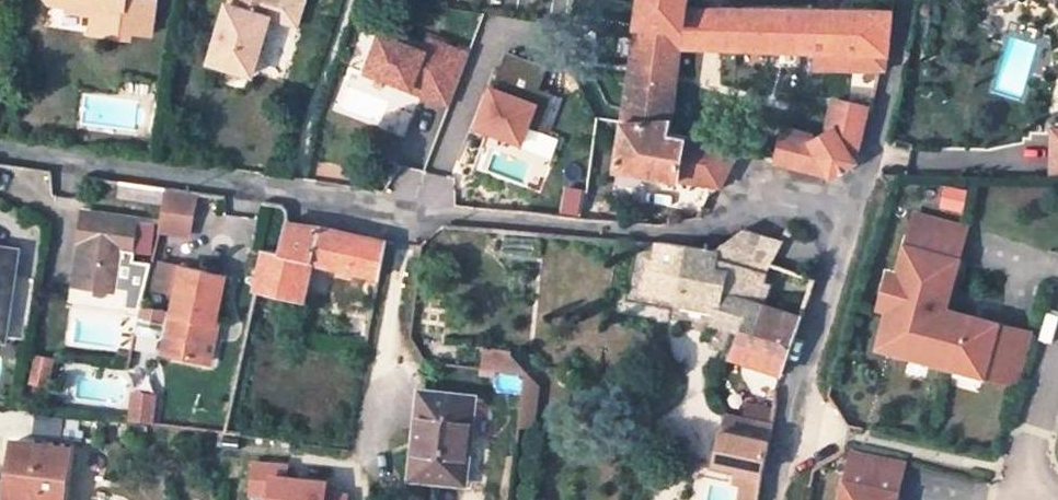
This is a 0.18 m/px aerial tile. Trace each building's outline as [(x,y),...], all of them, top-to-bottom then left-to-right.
[(92,11),(89,31),(131,36),(132,30),(154,33),(157,0),(83,0),(92,11)] [(233,10),(227,8),(211,63),(254,75),(270,21),(298,29),(305,4),(293,0),(236,0),(233,10)] [(887,69),(893,10),(686,8),(687,0),(643,0),(623,126),(670,125),(680,48),(816,51),(816,68),(887,69)] [(442,101),(461,51),(422,36),(417,48),(373,32),(359,69),(442,101)] [(549,95),(530,88),(539,66),(499,50),(485,85),(484,85),(469,124),(513,142),(520,125),(535,131),(549,95)] [(865,110),(837,103),(830,129),(832,130),(814,140),(814,138),(784,132),(777,159),(831,173),(854,159),(865,110)] [(670,125),(623,126),(616,169),(719,186),(722,184),(739,149),(740,146),(668,137),(670,125)] [(1051,126),(1049,176),(1057,176),(1057,127),(1051,126)] [(946,186),(942,207),(965,212),(970,190),(946,186)] [(166,187),(161,211),(194,216),(199,192),(166,187)] [(137,218),(83,210),(78,242),(81,242),(75,280),(125,288),(122,309),(140,311),(141,305),(150,263),(130,261),(132,252),(136,222),(137,218)] [(194,216),(161,211),(157,231),(190,236),(194,216)] [(959,261),(968,228),(915,217),(898,277),(889,313),(905,317),(897,356),(1015,381),(1029,331),(933,308),(946,258),(959,261)] [(378,276),(385,240),(344,231),(321,226),(311,225),(287,221),(280,253),(264,249),(256,288),(304,297),(311,261),(378,276)] [(157,226),(136,222),(132,252),(152,255),(157,226)] [(753,301),(779,240),(744,225),(714,249),(658,241),(650,290),(673,294),(719,303),(714,319),(739,327),(752,331),(761,303),(753,301)] [(4,338),(17,252),(0,249),(0,337),(4,338)] [(159,350),(203,360),(212,321),(216,322),(227,277),(160,262),(153,287),(176,292),(171,311),(168,311),(164,330),(162,336),(159,350)] [(898,277),(889,275),(880,310),(889,313),(898,277)] [(750,361),(782,372),(801,314),(761,303),(752,331),(758,334),(750,361)] [(168,311),(141,305),(140,311),(137,325),(164,330),(168,311)] [(905,317),(889,313),(880,351),(897,356),(905,317)] [(212,321),(203,360),(211,362),(220,323),(216,322),(212,321)] [(164,330),(137,325),(136,331),(138,334),(159,338),(162,336),(164,330)] [(726,353),(750,361),(758,334),(752,331),(739,327),(726,353)] [(54,356),(32,354),(29,384),(51,387),(54,356)] [(751,418),(771,423),(776,409),(776,389),(758,384),(751,418)] [(132,393),(130,420),(155,423),(157,396),(132,393)] [(471,401),(420,396),(409,478),(461,485),(471,401)] [(722,411),(719,428),(768,439),(771,423),(751,418),(722,411)] [(768,439),(719,428),(712,460),(736,465),(760,471),(768,439)] [(68,448),(9,440),(0,496),(0,499),(61,499),(68,448)] [(850,452),(840,499),(882,499),(884,494),(897,497),(904,463),(850,452)] [(254,459),(251,488),(270,490),(269,499),(347,499),(348,494),(327,491),(328,479),(286,474),(287,463),(254,459)] [(736,465),(732,479),(740,481),(736,499),(741,499),(757,499),(760,471),(736,465)] [(251,488),(250,499),(269,499),(270,490),(251,488)]
